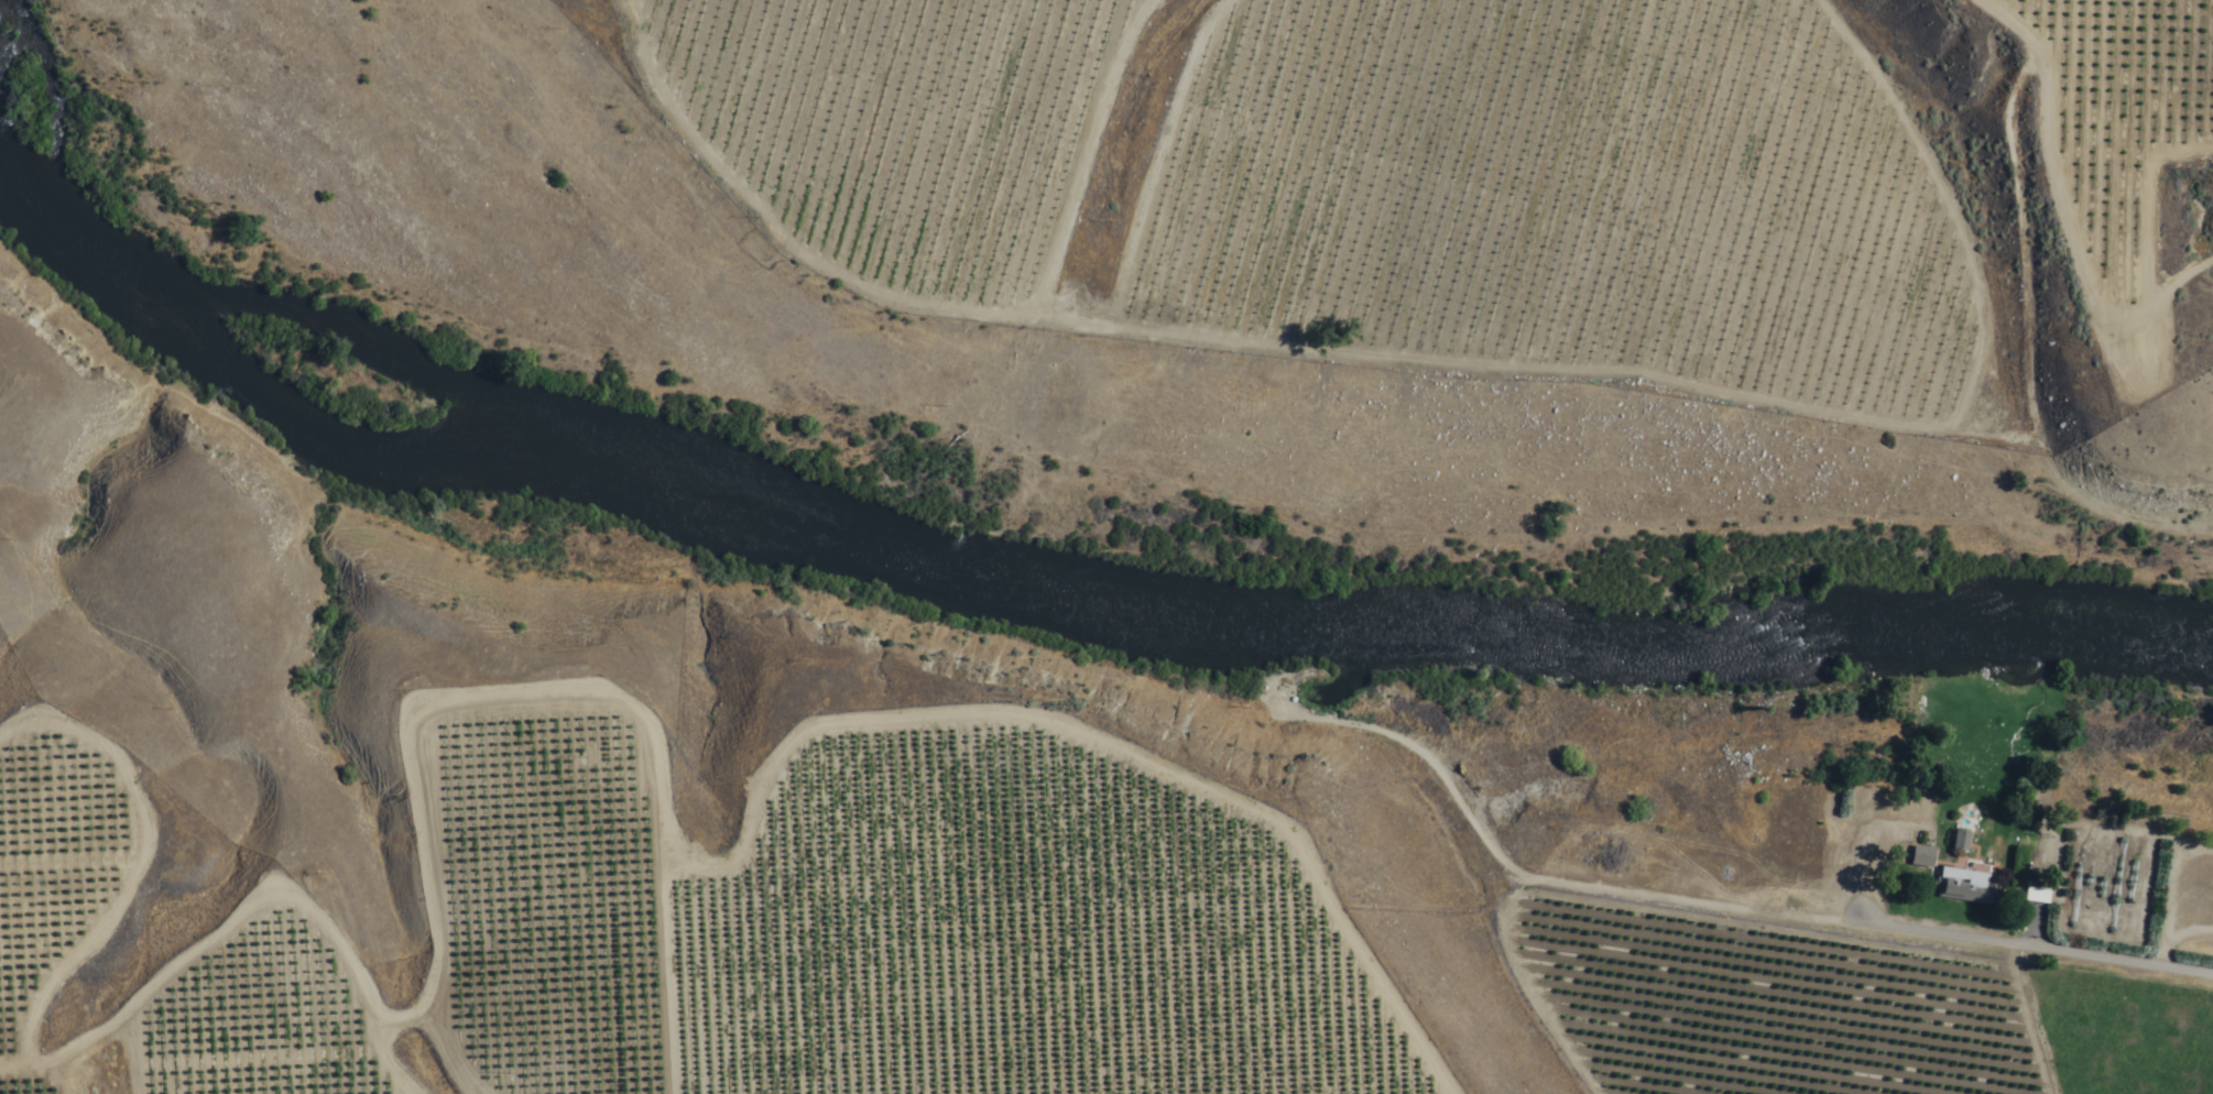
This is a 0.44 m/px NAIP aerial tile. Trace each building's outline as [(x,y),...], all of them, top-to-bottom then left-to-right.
[(1899,833),(1911,835),(1910,847),(1897,845),(1899,833)] [(1954,833),(1969,835),(1967,850),(1976,851),(1976,861),(1951,857),(1954,833)] [(1912,849),(1934,852),(1932,862),(1932,871),(1909,866),(1912,849)] [(1940,869),(1988,877),(1987,887),(1992,889),(1991,908),(1939,900),(1940,891),(1931,890),(1932,878),(1939,878),(1940,869)] [(2048,891),(2025,887),(2023,900),(2046,904),(2048,891)]
